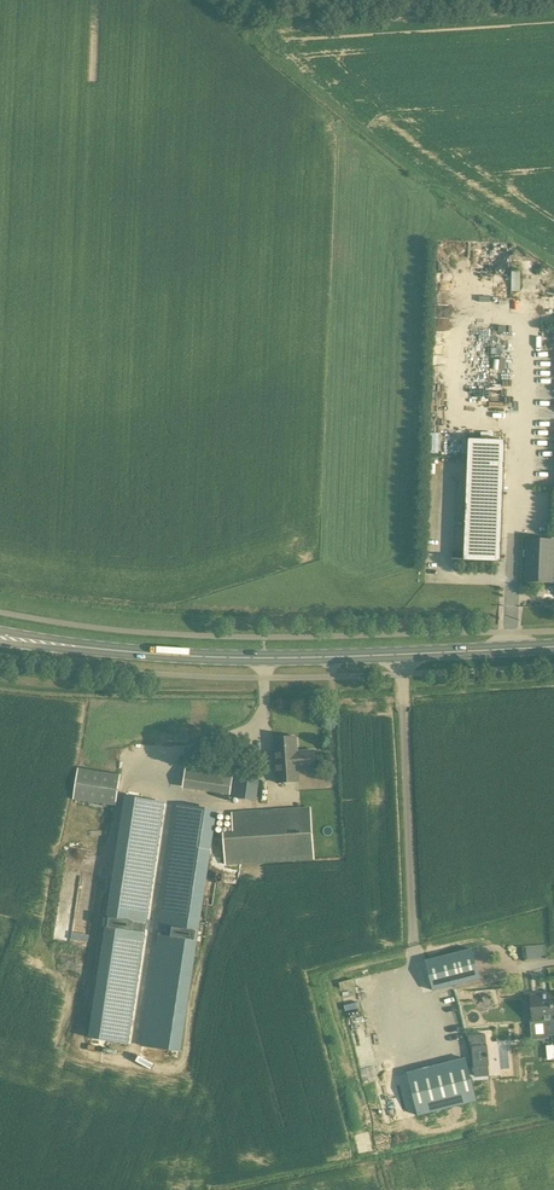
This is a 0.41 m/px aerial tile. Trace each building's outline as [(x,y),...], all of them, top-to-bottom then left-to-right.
[(520,290),(520,271),(512,270),(511,290),(520,290)] [(504,442),(469,441),(465,561),(500,563),(504,442)] [(523,582),(553,583),(553,557),(553,540),(525,539),(523,582)] [(298,768),(315,767),(314,751),(296,752),(296,737),(274,738),(277,783),(299,781),(298,768)] [(233,770),(186,763),(183,788),(230,795),(233,770)] [(122,807),(127,776),(77,768),(72,799),(122,807)] [(231,798),(257,801),(260,776),(234,773),(231,798)] [(128,1044),(164,804),(127,798),(91,1038),(128,1044)] [(215,811),(178,806),(142,1046),(179,1051),(215,811)] [(312,859),(310,809),(232,812),(233,832),(223,832),(224,838),(225,863),(312,859)] [(433,992),(481,979),(473,949),(425,961),(433,992)] [(530,996),(532,1022),(545,1021),(546,1037),(553,1036),(553,994),(530,996)] [(471,1034),(472,1076),(488,1076),(487,1033),(471,1034)] [(418,1116),(476,1101),(466,1058),(407,1073),(418,1116)] [(368,1137),(356,1140),(359,1154),(371,1151),(368,1137)]
